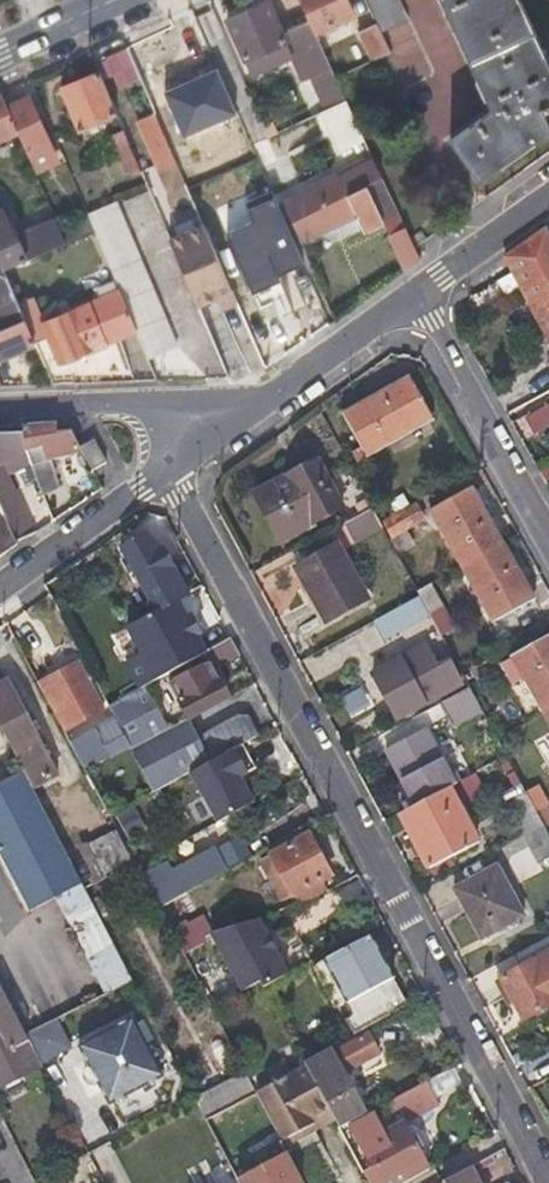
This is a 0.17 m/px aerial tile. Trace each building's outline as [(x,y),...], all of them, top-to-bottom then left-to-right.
[(303,21),(309,33),(347,15),(340,0),(293,0),(303,21)] [(392,0),(362,0),(377,32),(401,21),(392,0)] [(479,185),(548,137),(548,133),(544,125),(537,112),(548,106),(548,72),(542,55),(518,0),(440,0),(491,114),(450,142),(479,185)] [(281,38),(279,33),(264,2),(222,21),(240,58),(281,38)] [(306,77),(322,109),(329,105),(340,100),(330,79),(309,33),(303,21),(279,33),(281,38),(289,55),(300,80),(306,77)] [(383,56),(370,27),(354,35),(367,64),(383,56)] [(137,94),(156,137),(170,130),(155,93),(179,82),(158,30),(118,49),(137,94)] [(248,75),(289,55),(281,38),(240,58),(248,75)] [(137,94),(118,49),(98,59),(117,103),(137,94)] [(110,114),(92,72),(54,89),(72,131),(110,114)] [(340,100),(329,105),(347,141),(357,137),(340,100)] [(9,133),(4,120),(0,111),(0,137),(9,133)] [(4,120),(9,133),(30,183),(53,173),(26,111),(4,120)] [(124,176),(132,173),(116,135),(104,140),(118,172),(122,171),(124,176)] [(165,163),(153,136),(142,141),(154,169),(165,163)] [(358,189),(376,181),(366,160),(275,203),(284,223),(358,189)] [(375,226),(393,218),(376,181),(358,189),(375,226)] [(284,223),(292,242),(351,216),(359,233),(375,226),(358,189),(284,223)] [(129,335),(142,365),(173,352),(112,206),(81,219),(87,234),(112,293),(129,335)] [(58,246),(49,223),(11,239),(0,212),(0,272),(58,246)] [(203,227),(170,241),(198,308),(217,299),(232,293),(203,227)] [(383,236),(398,270),(412,259),(408,249),(398,228),(383,236)] [(526,301),(548,290),(548,237),(504,261),(526,301)] [(20,322),(17,314),(0,276),(0,331),(20,322)] [(548,344),(548,291),(548,290),(526,301),(548,344)] [(83,305),(100,347),(129,335),(112,293),(83,305)] [(217,299),(223,313),(238,307),(232,293),(217,299)] [(56,365),(100,347),(83,305),(39,324),(45,337),(56,365)] [(20,322),(29,343),(29,344),(45,337),(39,324),(32,308),(17,314),(20,322)] [(29,343),(20,322),(0,331),(0,355),(29,343)] [(432,419),(408,378),(343,414),(366,456),(432,419)] [(548,426),(548,401),(526,419),(538,434),(548,426)] [(19,450),(17,426),(0,427),(0,454),(19,450)] [(17,426),(19,450),(36,499),(51,494),(40,461),(74,450),(74,449),(64,432),(53,436),(52,426),(17,426)] [(74,450),(87,474),(102,464),(89,441),(74,449),(74,450)] [(345,510),(318,460),(252,494),(277,545),(345,510)] [(24,535),(0,474),(0,531),(4,541),(5,543),(24,535)] [(461,567),(502,544),(470,488),(430,513),(461,567)] [(432,537),(415,503),(383,521),(393,539),(390,541),(397,554),(432,537)] [(357,544),(386,527),(373,506),(345,522),(357,544)] [(231,638),(203,586),(187,594),(162,547),(155,551),(145,534),(122,547),(156,611),(143,618),(170,670),(231,638)] [(533,599),(502,544),(461,567),(491,622),(533,599)] [(302,566),(329,622),(372,600),(344,545),(302,566)] [(420,596),(431,615),(445,608),(432,584),(418,592),(420,596)] [(420,596),(375,621),(386,640),(431,615),(420,596)] [(548,708),(548,636),(498,664),(510,687),(524,679),(542,712),(548,708)] [(462,684),(448,659),(436,666),(425,644),(371,674),(395,720),(462,684)] [(179,700),(189,717),(230,695),(210,659),(175,679),(184,697),(179,700)] [(66,726),(100,709),(75,664),(43,682),(66,726)] [(243,744),(260,735),(250,717),(240,715),(200,736),(189,717),(169,727),(146,684),(108,706),(114,717),(149,782),(153,791),(190,772),(243,744)] [(470,688),(446,701),(453,716),(478,702),(470,688)] [(16,696),(0,705),(0,723),(33,785),(56,773),(16,696)] [(132,803),(153,791),(149,782),(114,717),(69,740),(108,814),(114,812),(132,803)] [(448,787),(455,784),(424,729),(385,749),(416,804),(448,787)] [(190,772),(217,822),(254,801),(240,776),(256,768),(243,744),(190,772)] [(82,883),(65,850),(36,794),(23,770),(0,782),(0,852),(30,910),(56,895),(82,883)] [(36,794),(65,850),(82,841),(52,784),(36,794)] [(416,804),(400,813),(430,868),(479,842),(448,787),(416,804)] [(544,824),(537,813),(525,791),(506,801),(524,835),(544,824)] [(524,835),(539,862),(548,856),(548,834),(544,824),(524,835)] [(117,828),(80,845),(96,879),(133,861),(117,828)] [(308,836),(274,854),(295,893),(301,903),(328,888),(325,883),(332,879),(308,836)] [(186,861),(190,868),(174,876),(165,858),(144,869),(161,902),(226,868),(215,847),(186,861)] [(295,893),(274,854),(260,861),(281,901),(295,893)] [(524,915),(496,866),(455,888),(482,938),(524,915)] [(65,913),(91,900),(82,883),(56,895),(65,913)] [(86,955),(112,941),(91,900),(65,913),(86,955)] [(353,1032),(408,1003),(370,935),(326,959),(346,998),(355,1013),(345,1018),(353,1032)] [(104,992),(131,978),(112,941),(86,955),(104,992)] [(548,1003),(548,954),(503,980),(523,1018),(548,1003)] [(335,1004),(346,998),(326,959),(315,965),(335,1004)] [(97,1040),(102,1050),(154,1023),(131,978),(104,992),(79,1005),(97,1040)] [(44,1065),(27,1032),(2,985),(0,986),(0,1088),(44,1065)] [(27,1032),(44,1065),(49,1076),(70,1066),(102,1050),(97,1040),(79,1005),(27,1032)] [(304,1059),(306,1064),(335,1117),(339,1124),(364,1110),(341,1070),(377,1051),(367,1033),(331,1052),(328,1046),(304,1059)] [(306,1064),(255,1091),(280,1138),(309,1121),(313,1129),(335,1117),(306,1064)] [(194,1100),(205,1119),(255,1091),(245,1073),(194,1100)] [(445,1092),(435,1073),(400,1091),(410,1111),(445,1092)] [(309,1121),(280,1138),(284,1145),(313,1129),(309,1121)] [(387,1182),(398,1182),(426,1168),(401,1123),(391,1129),(386,1121),(369,1130),(372,1137),(360,1143),(372,1164),(375,1163),(387,1182)] [(470,1165),(436,1182),(479,1182),(470,1165)]
